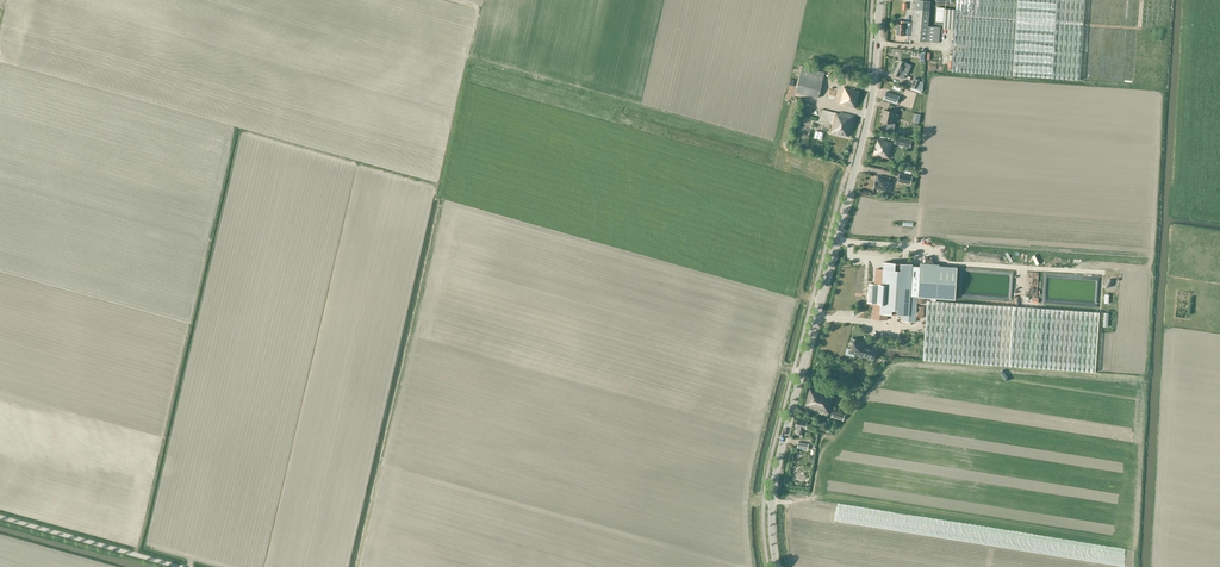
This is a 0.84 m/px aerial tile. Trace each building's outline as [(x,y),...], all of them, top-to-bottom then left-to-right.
[(912,21),(929,22),(930,10),(931,1),(922,0),(915,0),(914,9),(913,9),(912,21)] [(937,20),(941,21),(941,16),(944,16),(943,29),(954,29),(953,53),(951,72),(957,72),(1007,75),(1012,76),(1068,79),(1079,80),(1084,0),(956,0),(955,9),(944,8),(944,13),(941,12),(942,8),(938,7),(937,20)] [(903,35),(904,21),(899,21),(899,24),(897,24),(896,35),(903,35)] [(928,26),(929,22),(912,21),(910,40),(922,41),(939,43),(940,27),(928,26)] [(905,62),(899,60),(893,75),(898,77),(903,79),(905,75),(907,75),(911,65),(905,62)] [(825,72),(806,67),(802,66),(796,92),(818,98),(825,72)] [(921,81),(918,80),(914,78),(911,86),(920,89),(923,82),(921,81)] [(836,98),(838,88),(831,86),(828,96),(836,98)] [(856,108),(860,91),(845,87),(840,103),(844,104),(844,105),(856,108)] [(898,95),(887,91),(884,99),(896,103),(898,95)] [(840,115),(836,114),(837,113),(822,109),(818,121),(834,125),(832,133),(848,137),(854,116),(841,113),(840,115)] [(895,112),(885,110),(882,121),(892,124),(895,112)] [(905,140),(896,138),(895,144),(904,146),(905,140)] [(889,158),(893,143),(878,139),(877,144),(876,143),(873,154),(889,158)] [(910,184),(912,177),(900,174),(898,181),(910,184)] [(879,176),(878,176),(877,182),(875,182),(874,188),(875,188),(887,190),(887,191),(890,178),(889,179),(879,176)] [(869,284),(868,303),(874,303),(872,319),(887,320),(888,314),(901,315),(901,321),(916,322),(917,297),(918,297),(955,300),(957,267),(939,266),(939,264),(920,263),(920,267),(912,266),(913,264),(884,262),(883,270),(876,269),(875,284),(869,284)] [(927,301),(923,360),(1009,366),(1096,371),(1099,312),(1013,306),(927,301)] [(847,348),(845,354),(854,357),(854,355),(861,356),(874,360),(877,350),(870,348),(870,350),(863,348),(864,342),(857,340),(857,339),(852,338),(851,343),(853,344),(851,349),(847,348)] [(830,406),(833,395),(810,388),(805,406),(829,413),(831,406),(830,406)] [(845,415),(833,411),(831,418),(843,421),(845,415)] [(805,429),(806,421),(798,419),(796,427),(797,428),(796,433),(802,434),(803,428),(805,429)] [(809,443),(798,442),(797,448),(808,450),(809,443)]
